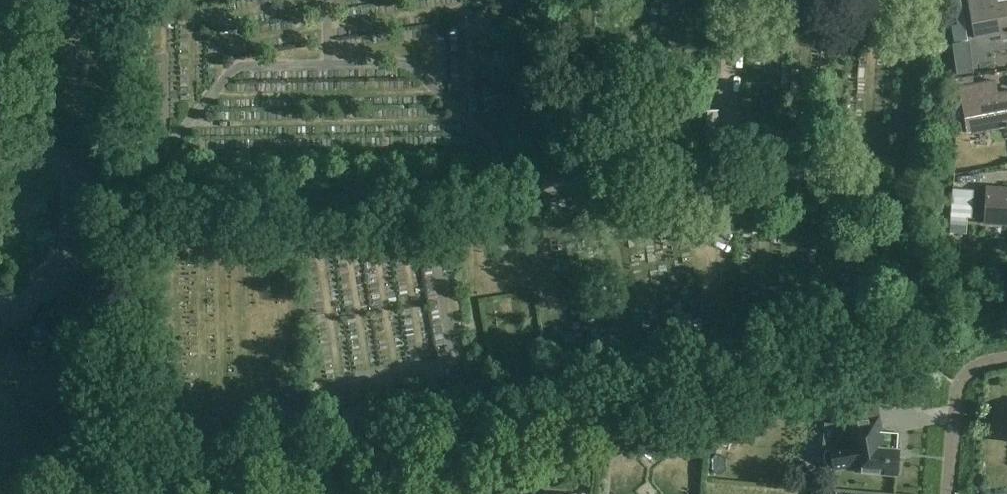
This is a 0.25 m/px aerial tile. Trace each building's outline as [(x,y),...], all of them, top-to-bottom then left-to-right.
[(962,71),(963,75),(973,74),(968,40),(961,0),(953,0),(960,41),(957,42),(962,71)] [(976,39),(1006,33),(1006,2),(998,3),(997,0),(969,0),(976,39)] [(961,87),(970,134),(1006,127),(1006,128),(1006,94),(998,95),(995,80),(961,87)] [(695,153),(718,154),(718,140),(719,140),(720,123),(719,123),(720,109),(697,108),(695,153)] [(988,187),(986,224),(1006,225),(1006,188),(988,187)] [(827,450),(825,454),(825,459),(826,463),(829,466),(834,466),(834,470),(856,466),(857,472),(899,475),(901,450),(898,449),(899,433),(882,431),(880,417),(848,422),(849,425),(836,424),(835,444),(830,445),(831,449),(827,450)]
